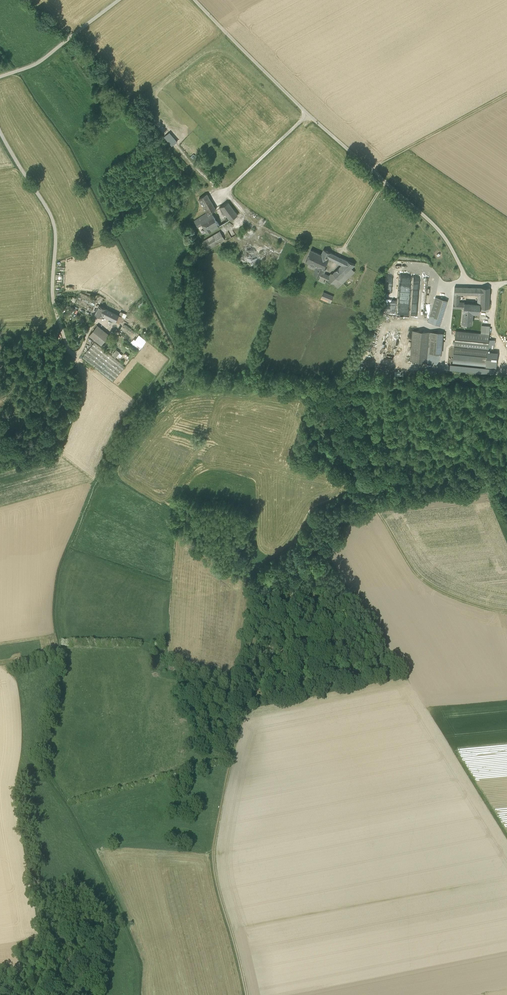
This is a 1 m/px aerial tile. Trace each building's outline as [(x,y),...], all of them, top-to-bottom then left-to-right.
[(170,131),(164,136),(172,146),(178,141),(170,131)] [(207,194),(199,198),(205,209),(204,210),(206,213),(210,211),(215,207),(207,194)] [(238,215),(228,202),(220,207),(230,220),(238,215)] [(204,218),(212,230),(220,226),(211,212),(210,211),(202,216),(204,218)] [(196,223),(195,223),(198,227),(202,224),(207,233),(212,230),(204,218),(196,223)] [(220,231),(202,242),(207,250),(225,240),(220,231)] [(192,244),(195,250),(203,245),(201,242),(199,244),(197,241),(192,244)] [(323,249),(321,254),(319,259),(318,258),(316,261),(319,262),(317,266),(325,270),(326,269),(324,268),(329,258),(331,253),(323,249)] [(321,254),(311,250),(306,261),(317,266),(319,262),(316,261),(318,258),(319,259),(321,254)] [(355,264),(346,260),(342,264),(332,273),(338,280),(344,274),(351,268),(355,264)] [(313,274),(321,278),(326,280),(328,275),(324,273),(325,270),(317,266),(313,274)] [(355,271),(351,268),(344,274),(348,278),(355,271)] [(295,273),(287,269),(283,281),(291,284),(295,273)] [(331,276),(328,275),(326,280),(333,283),(337,288),(348,278),(344,274),(338,280),(332,273),(331,276)] [(348,278),(343,283),(347,287),(352,282),(348,278)] [(463,308),(464,303),(458,303),(459,294),(459,287),(454,287),(453,307),(463,308)] [(490,288),(481,287),(480,294),(480,304),(480,307),(488,308),(489,308),(490,288)] [(423,311),(425,290),(413,289),(412,298),(413,300),(413,303),(412,303),(413,305),(413,310),(413,311),(413,314),(414,314),(415,313),(418,313),(416,314),(417,316),(423,316),(423,311)] [(96,300),(80,292),(75,304),(91,312),(96,300)] [(323,292),(320,298),(330,303),(333,296),(323,292)] [(447,301),(436,297),(430,316),(441,320),(447,301)] [(463,312),(472,313),(479,314),(480,310),(480,307),(480,304),(464,303),(463,308),(463,312)] [(106,309),(100,305),(95,315),(102,318),(103,315),(106,309)] [(103,315),(111,319),(114,313),(106,309),(103,315)] [(472,313),(463,312),(462,323),(471,324),(472,313)] [(119,315),(114,313),(111,319),(116,322),(119,315)] [(124,318),(119,315),(116,322),(121,324),(124,318)] [(441,320),(430,316),(428,322),(440,325),(441,320)] [(153,346),(126,324),(119,334),(146,355),(153,346)] [(89,335),(92,337),(100,327),(97,325),(89,335)] [(481,333),(489,334),(490,326),(482,325),(481,333)] [(109,335),(100,327),(92,337),(101,345),(109,335)] [(429,332),(413,330),(410,360),(427,362),(429,332)] [(481,333),(456,331),(453,358),(486,361),(488,347),(488,339),(489,334),(481,333)] [(441,333),(431,332),(429,362),(437,362),(440,353),(441,333)] [(125,367),(95,342),(82,358),(113,382),(125,367)] [(116,349),(112,354),(116,357),(120,352),(116,349)]
